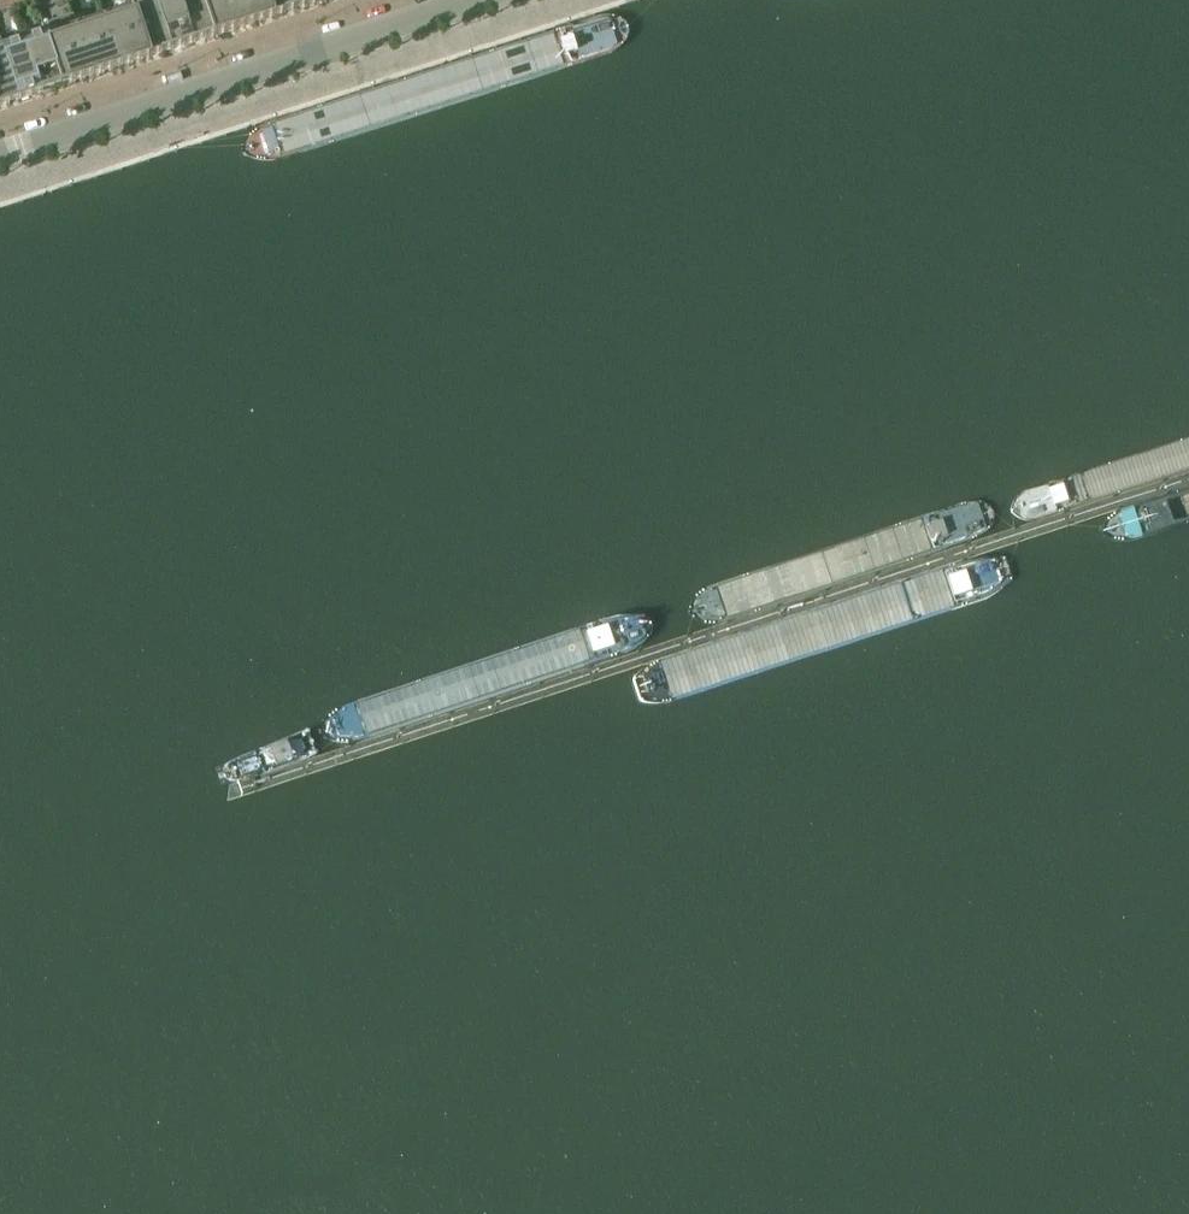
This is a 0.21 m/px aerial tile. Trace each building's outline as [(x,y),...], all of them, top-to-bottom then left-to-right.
[(9,0),(0,0),(0,10),(11,6),(9,0)] [(154,0),(151,0),(127,8),(145,59),(171,50),(154,0)] [(179,0),(154,0),(171,50),(193,43),(179,0)] [(202,0),(179,0),(193,43),(214,36),(202,0)] [(235,0),(202,0),(214,36),(244,26),(235,0)] [(267,0),(235,0),(244,26),(273,17),(267,0)] [(291,0),(267,0),(273,17),(294,10),(291,0)] [(314,0),(291,0),(294,10),(315,3),(314,0)] [(145,59),(127,8),(102,16),(118,67),(145,59)] [(92,76),(75,25),(72,16),(41,26),(44,35),(61,86),(92,76)] [(118,67),(102,16),(75,25),(92,76),(118,67)] [(61,86),(44,35),(23,42),(40,93),(61,86)] [(2,49),(0,42),(0,106),(19,100),(2,49)] [(40,93),(23,42),(2,49),(19,100),(40,93)]
